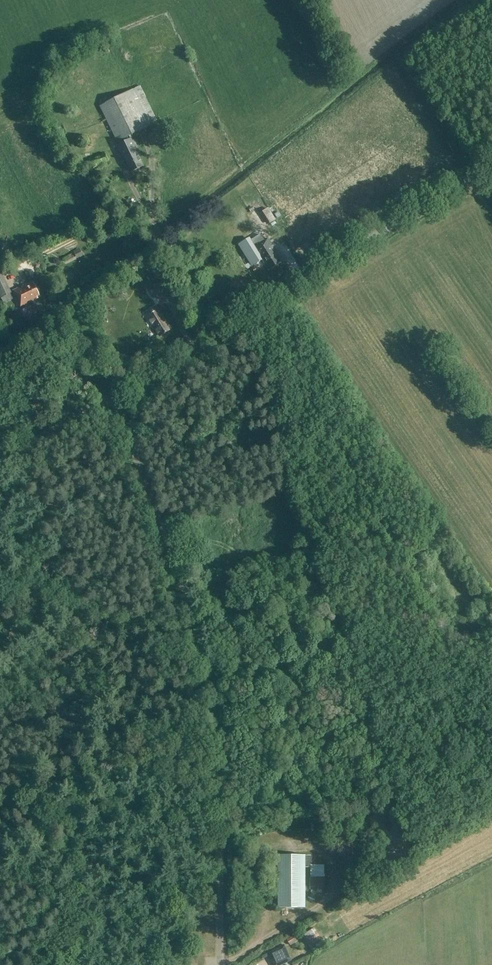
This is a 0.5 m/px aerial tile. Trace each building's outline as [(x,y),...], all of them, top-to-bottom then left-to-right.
[(125,158),(131,172),(144,167),(138,154),(140,153),(132,135),(158,122),(140,86),(100,107),(117,142),(119,141),(120,144),(117,146),(123,158),(125,158)] [(93,169),(109,161),(105,154),(90,160),(93,169)] [(268,209),(263,213),(270,224),(276,221),(268,209)] [(249,238),(238,245),(252,267),(262,260),(269,270),(282,262),(268,239),(264,241),(260,235),(251,240),(249,238)] [(209,241),(214,252),(226,246),(222,236),(209,241)] [(74,253),(65,257),(64,257),(66,262),(76,257),(77,259),(83,256),(81,251),(75,254),(74,253)] [(147,268),(150,273),(156,269),(153,264),(147,268)] [(162,267),(151,274),(155,280),(166,273),(162,267)] [(12,293),(1,271),(0,272),(0,298),(12,293)] [(30,302),(29,300),(39,296),(32,281),(13,290),(21,307),(30,302)] [(154,299),(166,291),(160,281),(148,288),(154,299)] [(162,296),(154,298),(157,306),(164,304),(162,296)] [(158,308),(147,315),(160,337),(169,331),(165,324),(167,323),(158,308)] [(351,840),(340,848),(356,871),(368,862),(351,840)] [(278,855),(278,908),(306,908),(306,855),(278,855)] [(322,939),(314,928),(304,934),(311,946),(322,939)] [(293,935),(287,940),(290,946),(297,941),(293,935)] [(274,964),(281,964),(291,960),(284,945),(268,953),(274,964)]
